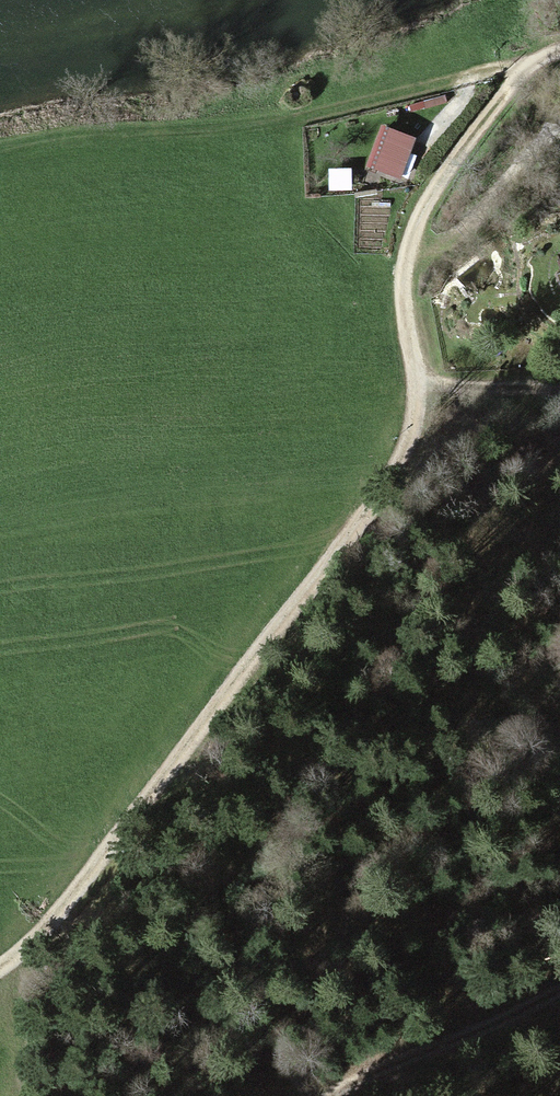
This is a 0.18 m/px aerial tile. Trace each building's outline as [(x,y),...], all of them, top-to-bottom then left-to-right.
[(374,117),(358,152),(388,166),(405,131),(374,117)]
